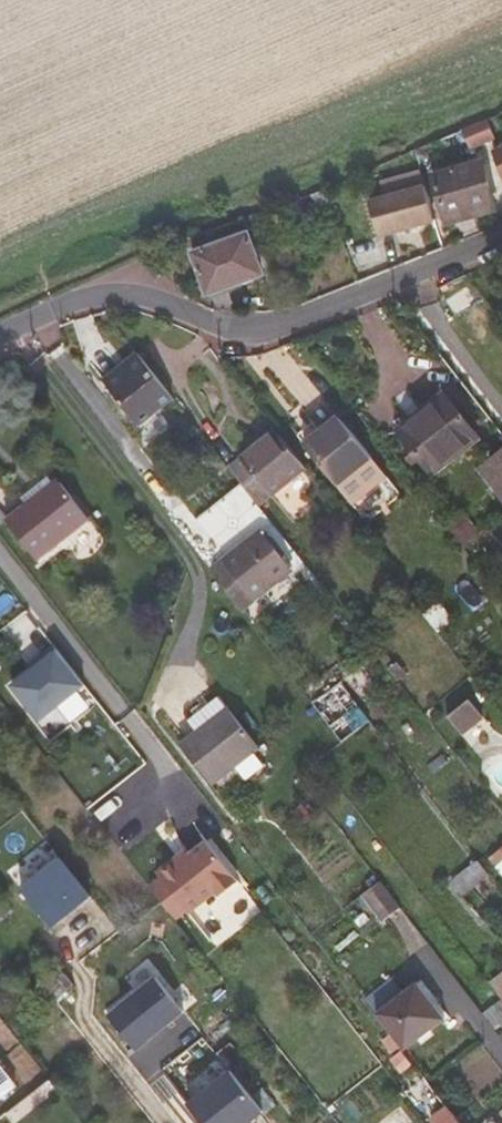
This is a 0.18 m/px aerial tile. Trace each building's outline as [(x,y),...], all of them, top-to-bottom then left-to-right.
[(479,124),(487,143),(497,140),(489,120),(479,124)] [(501,174),(501,148),(493,152),(501,174)] [(483,160),(434,174),(446,217),(495,204),(483,160)] [(370,201),(379,237),(435,221),(426,186),(370,201)] [(449,225),(498,212),(495,204),(446,217),(449,225)] [(196,252),(210,292),(262,273),(247,234),(196,252)] [(109,385),(138,423),(172,396),(136,350),(127,359),(132,366),(109,385)] [(109,385),(132,366),(127,359),(103,378),(109,385)] [(448,399),(443,392),(425,407),(430,414),(448,399)] [(477,434),(448,399),(430,414),(458,450),(477,434)] [(425,407),(396,430),(401,438),(430,414),(425,407)] [(344,421),(339,414),(320,429),(324,435),(344,421)] [(441,474),(436,468),(458,450),(430,414),(401,438),(435,480),(441,474)] [(304,442),(349,500),(385,473),(344,421),(324,435),(320,429),(304,442)] [(239,481),(260,506),(306,468),(276,429),(228,466),(239,481)] [(463,457),(483,441),(477,434),(458,450),(463,457)] [(458,450),(436,468),(441,474),(463,457),(458,450)] [(48,477),(22,497),(27,504),(54,484),(48,477)] [(59,480),(54,484),(27,504),(22,508),(8,518),(7,519),(6,520),(37,559),(89,519),(59,480)] [(291,570),(262,532),(212,569),(241,607),(291,570)] [(57,647),(52,651),(26,671),(20,675),(6,686),(5,686),(5,687),(35,726),(88,687),(57,647)] [(371,720),(343,682),(314,704),(342,741),(371,720)] [(217,696),(200,709),(211,724),(229,710),(217,696)] [(483,716),(468,697),(446,715),(461,733),(483,716)] [(211,785),(258,748),(229,710),(211,724),(202,731),(200,728),(180,744),(211,785)] [(18,882),(60,857),(50,840),(8,865),(18,882)] [(223,899),(226,903),(244,890),(208,844),(180,867),(177,862),(158,877),(194,920),(223,899)] [(501,871),(501,847),(490,857),(501,871)] [(91,896),(60,857),(21,889),(52,928),(91,896)] [(365,893),(384,920),(401,907),(381,881),(365,893)] [(62,966),(36,985),(53,1006),(57,1003),(78,987),(62,966)] [(364,995),(405,1048),(443,1018),(417,984),(404,993),(390,976),(364,995)] [(183,1011),(156,977),(107,1016),(135,1050),(183,1011)] [(251,1096),(231,1070),(189,1104),(204,1122),(247,1122),(263,1110),(251,1096)] [(11,1087),(0,1072),(0,1095),(11,1087)] [(270,1095),(263,1088),(251,1096),(263,1110),(265,1113),(277,1104),(270,1095)] [(448,1108),(433,1120),(435,1122),(460,1122),(448,1108)]
